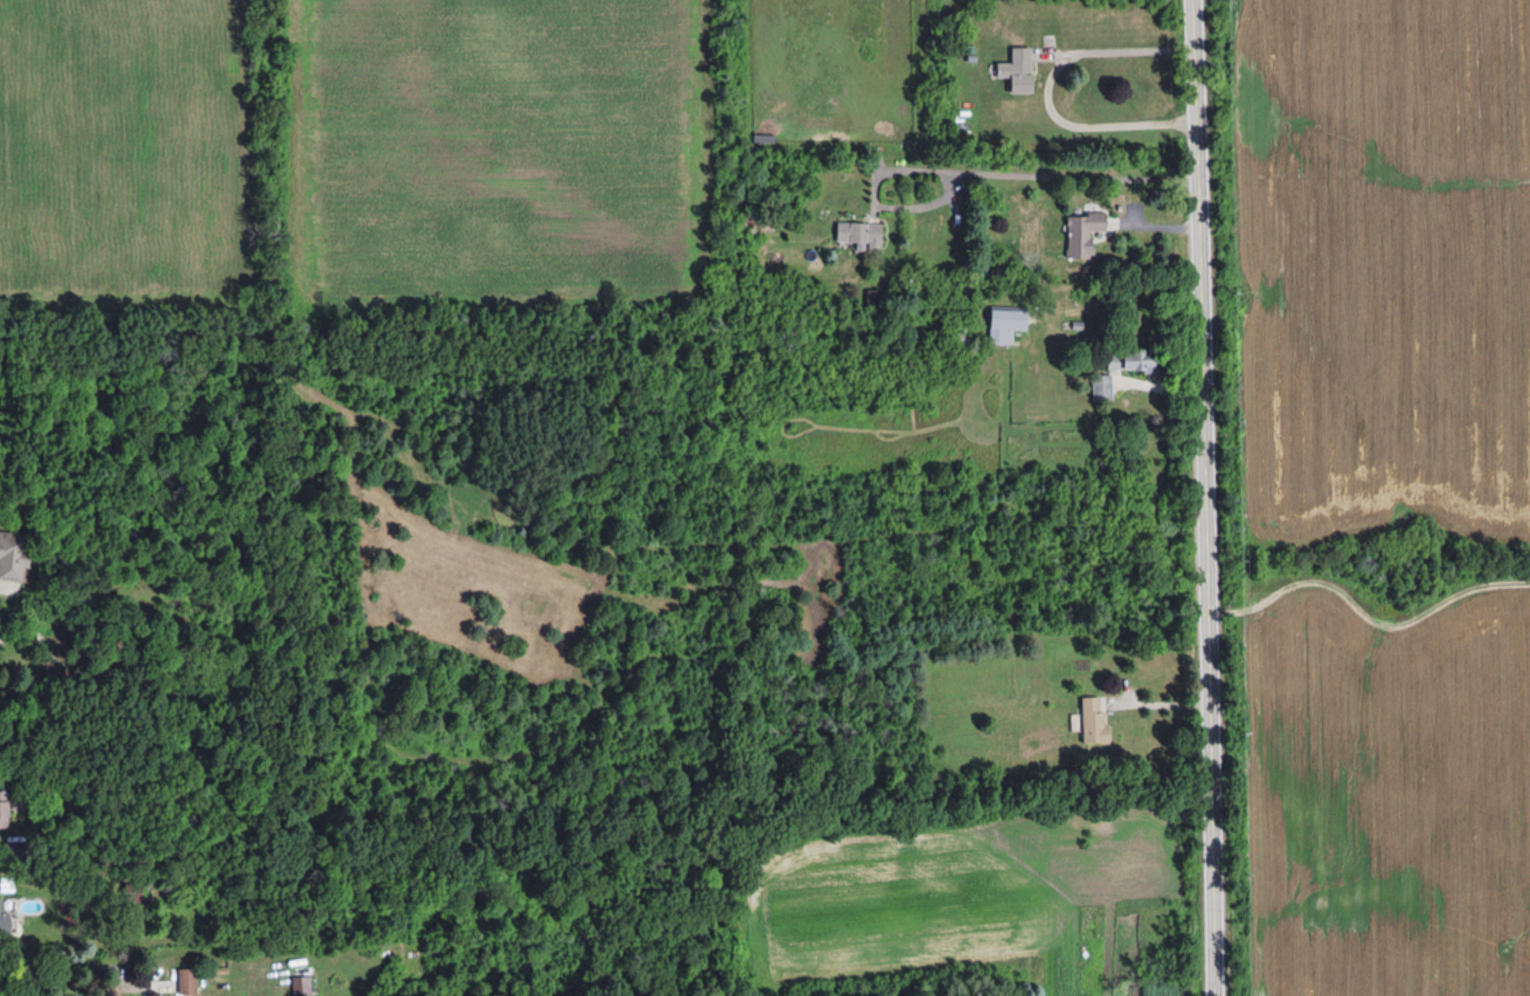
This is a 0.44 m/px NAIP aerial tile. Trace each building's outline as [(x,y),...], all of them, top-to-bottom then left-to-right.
[(1011,92),(1033,92),(1033,47),(1012,47),(1012,62),(998,62),(998,77),(1011,77),(1011,92)] [(1107,230),(1107,212),(1068,212),(1067,257),(1093,257),(1093,230),(1107,230)] [(882,223),(836,222),(836,242),(857,242),(857,249),(865,249),(865,243),(882,243),(882,223)] [(1028,309),(990,309),(990,329),(1028,329),(1028,309)] [(1107,351),(1107,370),(1157,370),(1157,351),(1107,351)] [(1094,376),(1094,399),(1113,399),(1113,376),(1094,376)] [(28,581),(29,533),(0,533),(0,581),(28,581)] [(1111,724),(1103,724),(1103,697),(1083,697),(1083,743),(1111,743),(1111,724)] [(10,828),(10,791),(0,791),(0,828),(10,828)] [(11,938),(11,913),(4,913),(4,897),(0,897),(0,938),(11,938)] [(197,994),(197,969),(179,969),(179,994),(197,994)]
